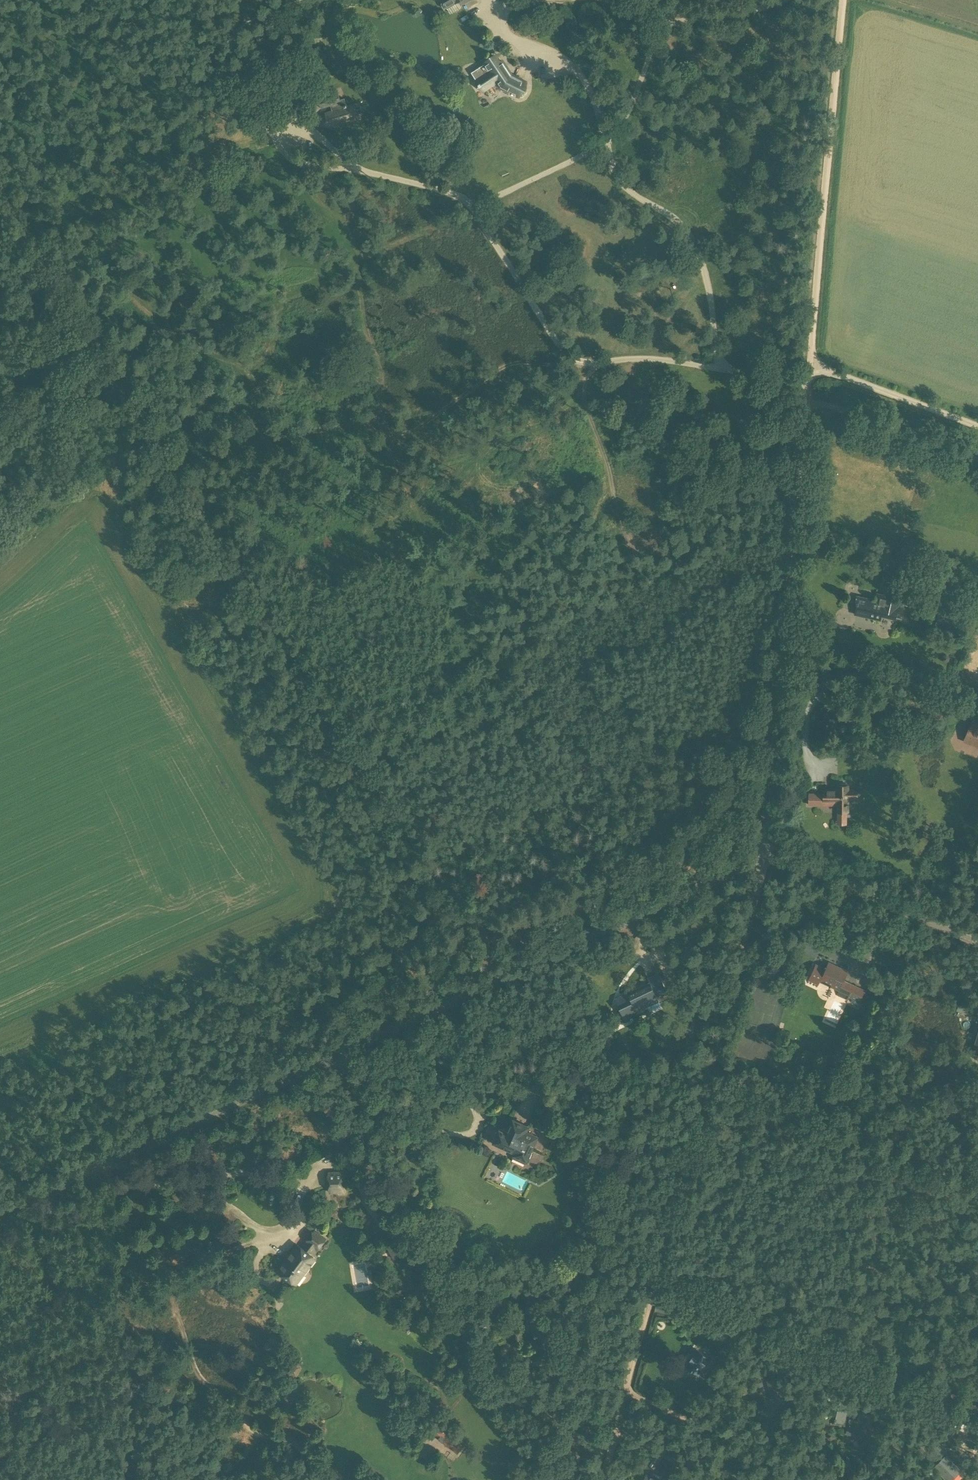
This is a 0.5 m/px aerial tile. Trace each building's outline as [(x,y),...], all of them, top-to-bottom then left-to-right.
[(479,66),(471,71),(484,91),(489,87),(491,90),(496,87),(499,91),(507,85),(504,81),(513,75),(503,60),(494,65),(491,60),(480,68),(479,66)] [(361,101),(340,109),(345,123),(366,115),(361,101)] [(857,596),(855,602),(858,603),(855,614),(880,619),(881,614),(895,617),(899,599),(911,601),(913,592),(901,590),(901,587),(886,584),(883,601),(857,596)] [(972,721),(965,739),(977,744),(977,741),(977,723),(972,721)] [(809,793),(809,804),(837,805),(837,811),(838,811),(838,819),(846,820),(846,811),(848,811),(848,797),(856,797),(856,789),(848,789),(848,785),(846,785),(846,783),(839,783),(839,785),(837,785),(837,789),(832,789),(832,792),(824,792),(824,793),(809,793)] [(816,964),(809,979),(818,984),(820,980),(839,989),(848,971),(827,962),(825,968),(816,964)] [(649,981),(615,998),(626,1021),(646,1012),(644,1007),(659,1000),(658,998),(668,993),(659,973),(648,978),(649,981)] [(970,1054),(977,1056),(977,1027),(970,1054)] [(500,1129),(494,1141),(516,1151),(515,1153),(527,1158),(537,1135),(526,1130),(528,1125),(513,1118),(507,1132),(500,1129)] [(342,1172),(328,1172),(329,1193),(343,1192),(342,1172)] [(296,1244),(278,1269),(295,1282),(313,1257),(309,1253),(313,1247),(316,1249),(324,1237),(313,1229),(304,1240),(305,1241),(301,1247),(296,1244)] [(399,1241),(391,1245),(397,1257),(405,1253),(399,1241)] [(373,1266),(367,1267),(370,1279),(376,1278),(373,1266)] [(698,1348),(686,1364),(699,1373),(702,1368),(703,1369),(708,1361),(707,1360),(710,1356),(698,1348)] [(295,1363),(289,1371),(297,1376),(302,1367),(295,1363)] [(849,1403),(840,1401),(835,1422),(844,1424),(849,1403)] [(970,1427),(961,1419),(955,1425),(963,1433),(970,1427)] [(442,1423),(434,1434),(458,1452),(464,1444),(445,1429),(447,1427),(442,1423)] [(948,1449),(957,1440),(961,1436),(953,1428),(945,1435),(940,1440),(948,1449)] [(935,1467),(948,1479),(950,1479),(960,1471),(946,1456),(935,1467)]
